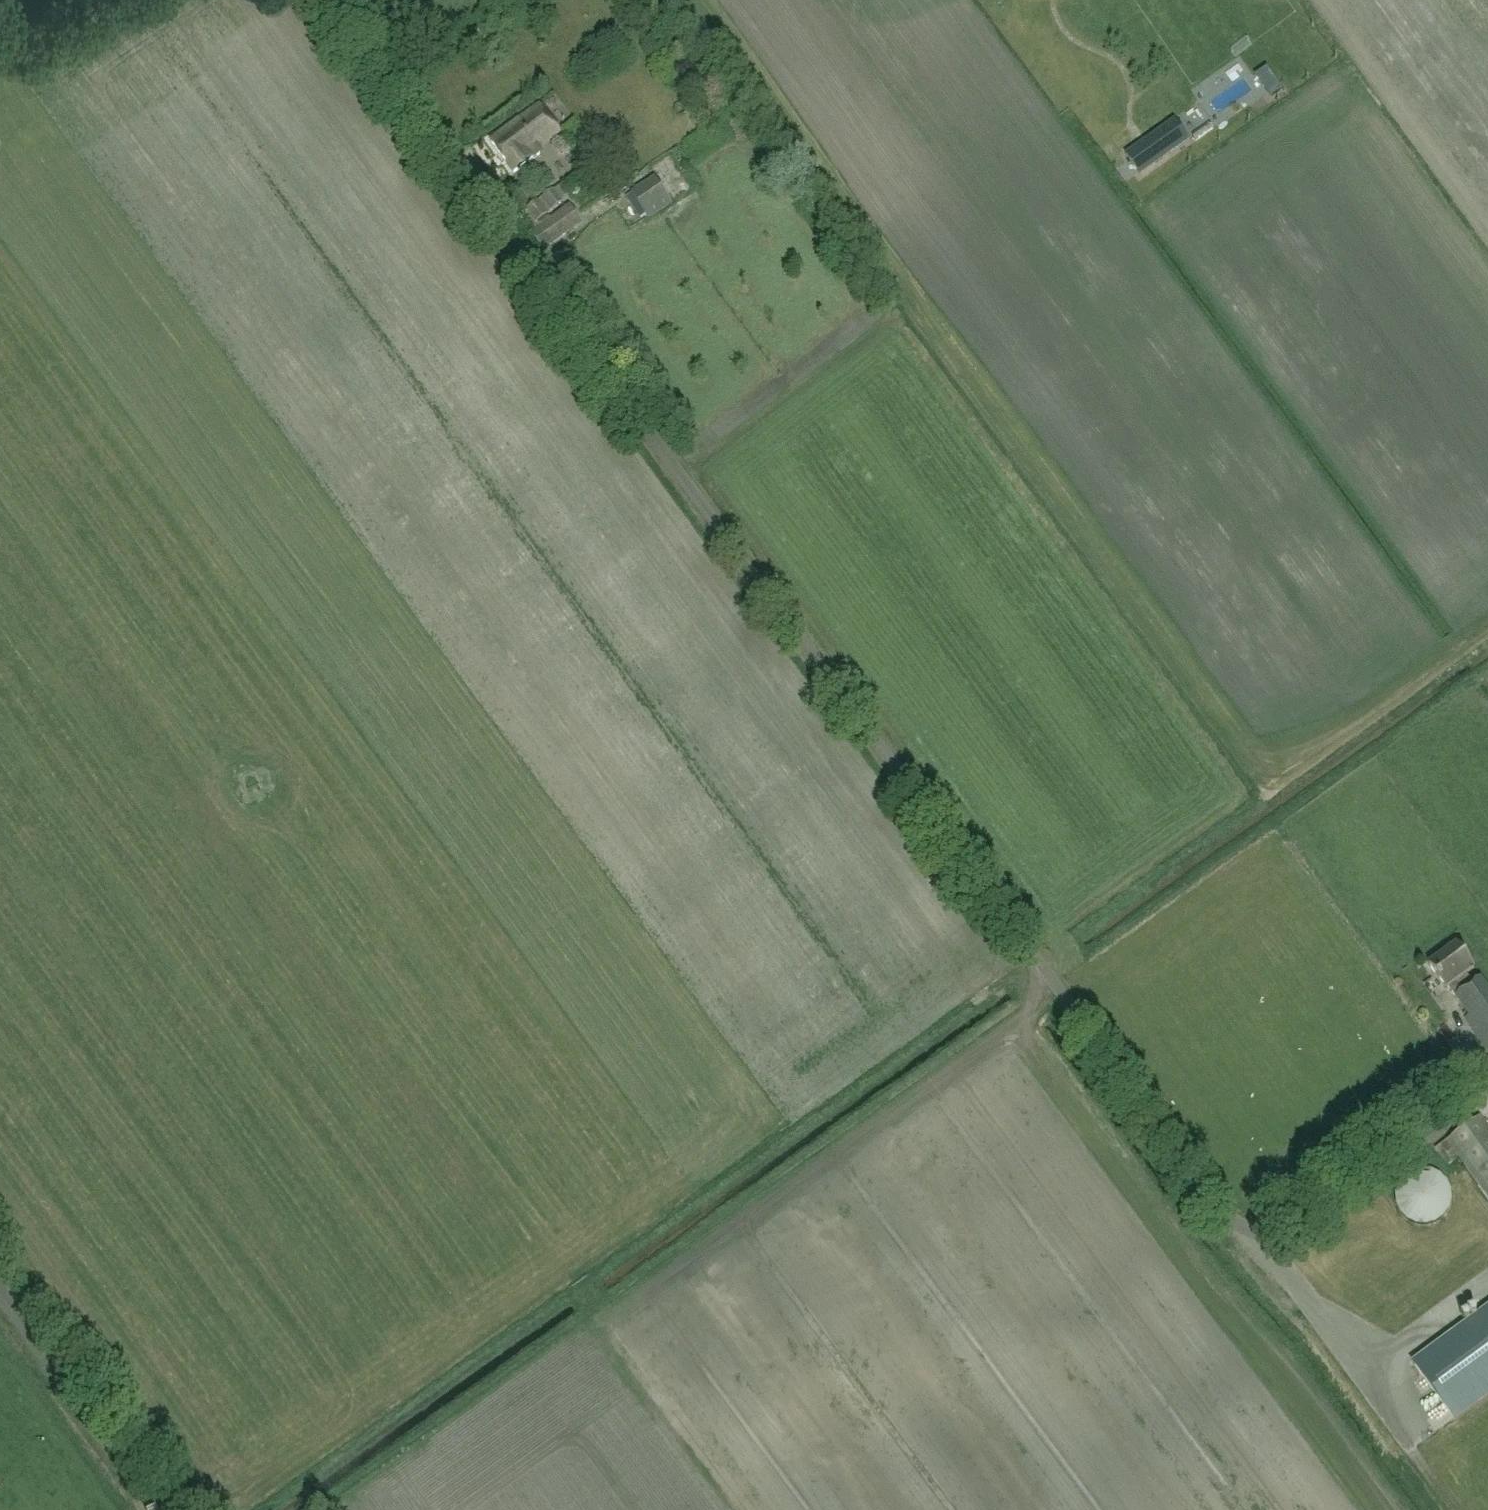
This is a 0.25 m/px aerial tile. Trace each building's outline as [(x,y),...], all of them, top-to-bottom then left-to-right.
[(536,149),(560,131),(539,103),(490,139),(513,171),(538,152),(536,149)] [(1156,132),(1126,154),(1140,175),(1171,153),(1156,132)] [(649,217),(672,203),(654,177),(632,192),(649,217)] [(553,210),(563,203),(555,190),(544,198),(553,210)] [(516,210),(519,214),(545,250),(582,222),(570,205),(551,219),(549,214),(550,213),(540,199),(528,208),(525,204),(516,210)] [(1466,974),(1474,968),(1456,944),(1428,963),(1446,988),(1448,987),(1469,1015),(1465,1017),(1472,1027),(1471,1028),(1487,1050),(1487,988),(1481,978),(1473,984),(1466,974)] [(1480,1117),(1448,1141),(1487,1196),(1487,1128),(1480,1117)] [(1415,1365),(1454,1418),(1487,1394),(1487,1311),(1415,1365)]
